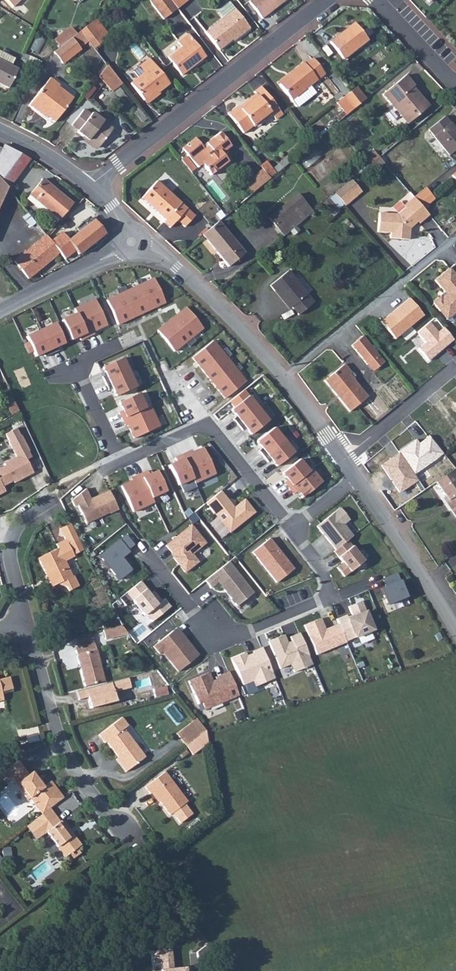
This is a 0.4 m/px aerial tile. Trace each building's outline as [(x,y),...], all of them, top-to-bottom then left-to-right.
[(167,0),(150,0),(148,2),(162,21),(175,11),(167,0)] [(175,11),(185,3),(183,0),(168,0),(167,0),(175,11)] [(261,20),(286,0),(252,0),(248,3),(261,20)] [(203,33),(217,51),(240,34),(241,35),(248,30),(233,10),(203,33)] [(89,26),(102,44),(108,39),(95,21),(89,26)] [(329,43),(343,60),(367,41),(353,24),(329,43)] [(79,33),(93,51),(102,44),(89,26),(79,33)] [(62,47),(70,40),(73,38),(69,32),(57,41),(62,47)] [(166,59),(180,77),(204,59),(186,36),(175,44),(179,49),(166,59)] [(62,47),(52,54),(61,66),(79,52),(70,40),(62,47)] [(7,87),(16,69),(11,67),(14,58),(0,52),(0,84),(7,87)] [(290,77),(278,85),(295,107),(313,94),(308,87),(323,74),(311,59),(304,65),(302,63),(288,74),(290,77)] [(128,85),(141,102),(152,93),(154,95),(156,94),(167,85),(147,60),(131,73),(136,79),(128,85)] [(105,67),(98,77),(110,92),(119,86),(105,67)] [(16,69),(7,87),(9,88),(17,70),(16,69)] [(277,84),(278,85),(290,77),(288,74),(277,84)] [(381,96),(400,118),(403,116),(408,123),(428,107),(412,89),(414,87),(405,77),(381,96)] [(28,105),(41,116),(42,114),(53,123),(72,100),(57,88),(58,86),(49,79),(28,105)] [(270,116),(275,122),(282,116),(260,88),(252,93),(254,96),(238,109),(237,108),(227,116),(243,135),(252,128),(253,129),(270,116)] [(359,105),(364,100),(355,88),(349,93),(359,105)] [(152,93),(141,102),(144,106),(157,96),(156,94),(154,95),(152,93)] [(337,103),(347,115),(359,105),(349,93),(337,103)] [(89,116),(82,110),(71,126),(77,131),(76,134),(96,149),(111,129),(91,114),(89,116)] [(403,116),(400,118),(406,125),(408,123),(403,116)] [(444,118),(427,132),(450,158),(455,152),(455,132),(444,118)] [(180,150),(195,169),(200,165),(214,182),(218,182),(231,172),(232,169),(221,154),(230,147),(219,133),(201,147),(194,139),(180,150)] [(8,190),(9,191),(29,160),(4,146),(2,151),(0,154),(0,180),(8,190)] [(180,153),(176,156),(189,172),(192,169),(180,153)] [(367,168),(370,165),(378,158),(373,153),(362,162),(367,168)] [(375,172),(383,164),(378,158),(370,165),(375,172)] [(265,163),(259,168),(260,170),(268,180),(275,174),(265,163)] [(262,186),(269,181),(268,180),(260,170),(253,176),(262,186)] [(252,195),(262,186),(253,176),(243,184),(252,195)] [(42,181),(30,197),(60,220),(73,205),(42,181)] [(156,181),(140,199),(163,220),(162,222),(169,228),(176,220),(184,228),(194,216),(156,181)] [(333,196),(343,207),(360,194),(350,182),(333,196)] [(413,199),(418,204),(420,203),(424,207),(433,199),(424,189),(413,199)] [(296,211),(304,220),(311,214),(297,196),(281,210),(287,218),(296,211)] [(60,220),(30,197),(27,200),(57,224),(60,220)] [(429,217),(418,204),(413,199),(404,207),(405,209),(397,216),(379,214),(378,233),(391,234),(390,240),(409,241),(410,230),(408,229),(411,227),(412,228),(418,223),(419,225),(429,217)] [(336,213),(327,202),(320,207),(330,218),(336,213)] [(268,220),(283,238),(304,220),(296,211),(287,218),(281,210),(268,220)] [(31,229),(36,224),(28,214),(23,219),(31,229)] [(60,254),(66,261),(76,253),(79,256),(104,236),(93,223),(68,241),(62,234),(51,243),(60,254)] [(217,223),(201,237),(228,269),(244,255),(217,223)] [(51,243),(46,236),(15,261),(29,280),(58,257),(57,256),(60,254),(51,243)] [(445,267),(430,280),(443,295),(440,297),(435,297),(430,301),(430,303),(436,311),(445,320),(451,321),(455,316),(455,313),(453,310),(455,308),(455,280),(445,267)] [(276,291),(291,309),(299,318),(314,305),(287,273),(269,288),(273,293),(276,291)] [(154,278),(107,299),(119,324),(165,303),(154,278)] [(289,311),(291,309),(276,291),(273,293),(289,311)] [(74,308),(76,312),(88,337),(95,333),(93,331),(107,325),(95,299),(74,308)] [(409,299),(380,321),(394,339),(422,316),(409,299)] [(186,307),(158,330),(175,351),(203,328),(186,307)] [(76,312),(62,319),(71,339),(79,335),(81,340),(88,337),(76,312)] [(55,323),(40,330),(51,354),(58,351),(56,346),(64,343),(55,323)] [(431,323),(419,332),(427,342),(419,348),(428,360),(454,340),(443,326),(437,331),(431,323)] [(40,330),(27,337),(36,356),(43,353),(45,357),(51,354),(40,330)] [(374,372),(384,363),(363,338),(352,348),(374,372)] [(214,340),(193,357),(226,398),(247,381),(214,340)] [(123,358),(103,367),(106,374),(102,376),(105,383),(129,372),(123,358)] [(348,412),(364,398),(346,377),(348,375),(340,366),(322,382),(348,412)] [(129,372),(105,383),(109,390),(113,388),(116,396),(136,387),(129,372)] [(139,393),(119,402),(123,410),(119,412),(122,418),(146,407),(139,393)] [(248,396),(231,409),(236,416),(233,418),(238,424),(258,408),(248,396)] [(19,410),(13,397),(6,400),(13,414),(19,410)] [(150,405),(146,407),(122,418),(125,425),(128,423),(134,437),(160,426),(150,405)] [(269,421),(258,408),(238,424),(243,430),(246,428),(252,435),(269,421)] [(274,428),(257,441),(262,448),(259,451),(263,456),(284,440),(274,428)] [(415,438),(399,450),(400,452),(414,473),(442,453),(429,435),(418,443),(415,438)] [(294,453),(284,440),(263,456),(268,462),(272,460),(277,467),(294,453)] [(188,451),(181,454),(192,479),(195,484),(216,473),(204,446),(190,453),(188,451)] [(32,457),(29,452),(22,456),(22,455),(3,465),(4,467),(0,469),(0,494),(4,492),(1,487),(12,481),(13,483),(33,473),(32,471),(25,460),(32,457)] [(414,473),(400,452),(381,465),(399,493),(419,480),(414,473)] [(176,461),(169,465),(178,485),(192,479),(181,454),(175,457),(176,461)] [(37,468),(32,457),(25,460),(32,471),(37,468)] [(299,459),(282,473),(287,479),(284,482),(289,488),(309,471),(299,459)] [(455,518),(455,517),(455,472),(453,468),(433,483),(450,507),(447,509),(454,519),(455,518)] [(166,491),(157,471),(149,475),(147,471),(141,473),(152,498),(166,491)] [(310,472),(309,471),(289,488),(294,494),(297,491),(303,498),(322,482),(312,471),(310,472)] [(152,498),(141,473),(133,477),(134,479),(120,486),(132,513),(154,503),(152,498)] [(72,501),(74,506),(77,505),(86,523),(109,513),(118,509),(109,490),(90,499),(85,489),(72,501)] [(220,490),(205,503),(229,533),(255,512),(245,499),(232,509),(230,506),(232,504),(220,490)] [(340,508),(317,526),(336,550),(348,540),(353,536),(344,524),(349,520),(340,508)] [(75,531),(71,523),(60,529),(63,536),(75,531)] [(191,525),(166,545),(172,553),(174,551),(176,555),(173,557),(185,572),(198,562),(192,554),(205,543),(191,525)] [(75,531),(63,536),(65,540),(56,545),(56,548),(37,558),(45,574),(47,574),(53,585),(58,583),(67,586),(69,590),(79,585),(73,575),(72,576),(64,560),(73,555),(68,546),(80,541),(75,531)] [(127,550),(133,545),(125,535),(99,556),(118,581),(131,570),(122,558),(129,552),(127,550)] [(270,539),(252,552),(276,582),(294,568),(270,539)] [(348,540),(336,550),(334,551),(342,562),(336,567),(344,576),(364,561),(348,540)] [(228,561),(204,580),(211,588),(218,582),(226,592),(227,590),(231,595),(229,596),(237,605),(253,592),(228,561)] [(381,589),(387,605),(406,597),(396,574),(383,579),(386,587),(381,589)] [(140,581),(125,593),(143,616),(145,614),(151,622),(171,608),(164,599),(161,601),(153,591),(149,594),(145,589),(146,588),(140,581)] [(402,599),(392,603),(394,609),(404,605),(402,599)] [(346,615),(336,619),(338,624),(345,641),(373,630),(362,601),(348,607),(352,617),(348,619),(346,615)] [(326,632),(320,618),(304,625),(316,655),(346,643),(345,641),(338,624),(329,628),(330,631),(326,632)] [(105,638),(126,633),(120,624),(102,629),(105,638)] [(172,631),(152,646),(158,654),(162,651),(178,672),(198,656),(184,638),(180,641),(172,631)] [(283,635),(267,641),(279,669),(290,665),(293,672),(312,665),(299,633),(289,637),(293,645),(288,647),(283,635)] [(94,642),(74,647),(85,686),(104,681),(94,642)] [(244,653),(233,658),(243,684),(254,680),(257,686),(275,679),(262,648),(253,652),(254,656),(247,660),(244,653)] [(209,673),(188,681),(197,704),(201,702),(204,709),(238,695),(228,672),(214,677),(217,683),(213,684),(209,673)] [(130,677),(76,691),(78,701),(88,699),(90,708),(119,701),(117,692),(133,688),(130,677)] [(223,703),(211,707),(213,714),(226,709),(223,703)] [(118,759),(128,772),(145,758),(124,730),(127,727),(121,719),(97,737),(103,745),(106,743),(118,759)] [(185,746),(206,730),(198,720),(178,736),(185,746)] [(209,742),(206,730),(185,746),(192,754),(209,742)] [(125,774),(128,772),(118,759),(116,761),(125,774)] [(51,809),(64,799),(52,782),(45,787),(44,787),(39,779),(34,773),(31,774),(21,761),(2,774),(8,782),(13,778),(30,800),(32,799),(36,804),(40,805),(43,803),(48,811),(51,809)] [(165,773),(144,788),(149,796),(153,793),(169,816),(172,815),(179,825),(191,815),(183,805),(187,802),(165,773)] [(40,805),(36,808),(42,816),(48,811),(43,803),(40,805)] [(42,816),(27,827),(36,840),(47,834),(65,858),(70,855),(74,859),(81,854),(77,849),(81,846),(70,830),(69,831),(62,822),(60,823),(51,809),(48,811),(42,816)] [(205,947),(196,954),(198,964),(210,954),(205,947)] [(185,970),(174,970),(173,963),(162,964),(163,970),(185,970)]
